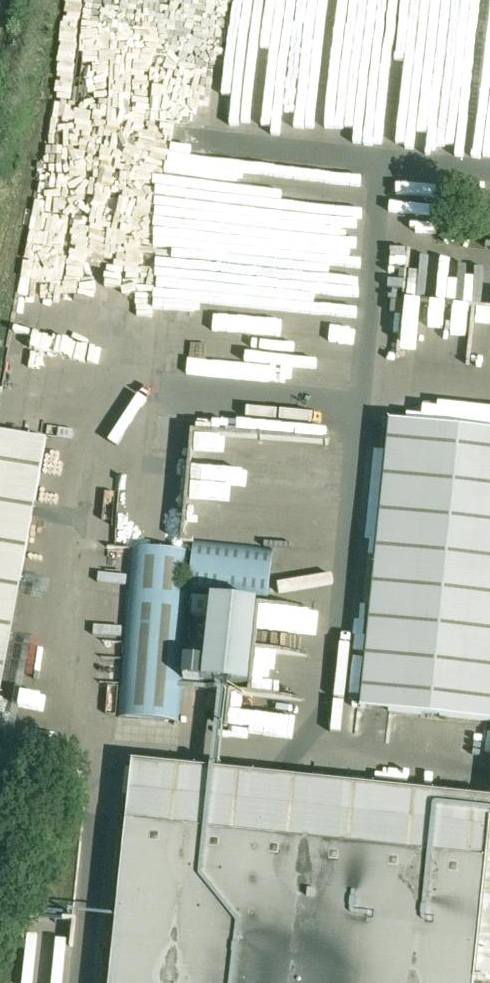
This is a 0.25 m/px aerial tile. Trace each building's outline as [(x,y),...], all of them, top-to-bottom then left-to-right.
[(415,1),(419,1),(415,48),(421,48),(419,74),(430,74),(425,140),(461,143),(460,147),(489,150),(489,0),(415,0),(415,1)] [(361,88),(348,87),(345,143),(383,146),(386,89),(361,88)] [(46,160),(34,229),(80,236),(91,167),(46,160)] [(489,360),(489,247),(425,245),(422,359),(489,360)] [(32,321),(35,299),(56,302),(62,258),(30,253),(23,302),(22,302),(20,320),(32,321)] [(12,385),(51,391),(59,342),(20,336),(12,385)] [(390,420),(361,707),(489,720),(489,431),(390,420)] [(22,580),(48,441),(0,433),(0,576),(22,580)] [(194,541),(189,592),(269,600),(274,549),(194,541)] [(132,548),(119,717),(179,721),(186,620),(191,553),(132,548)] [(194,597),(193,615),(210,617),(203,682),(249,687),(257,604),(194,597)] [(109,982),(473,982),(474,980),(475,979),(489,980),(489,798),(132,761),(126,821),(109,982)]
